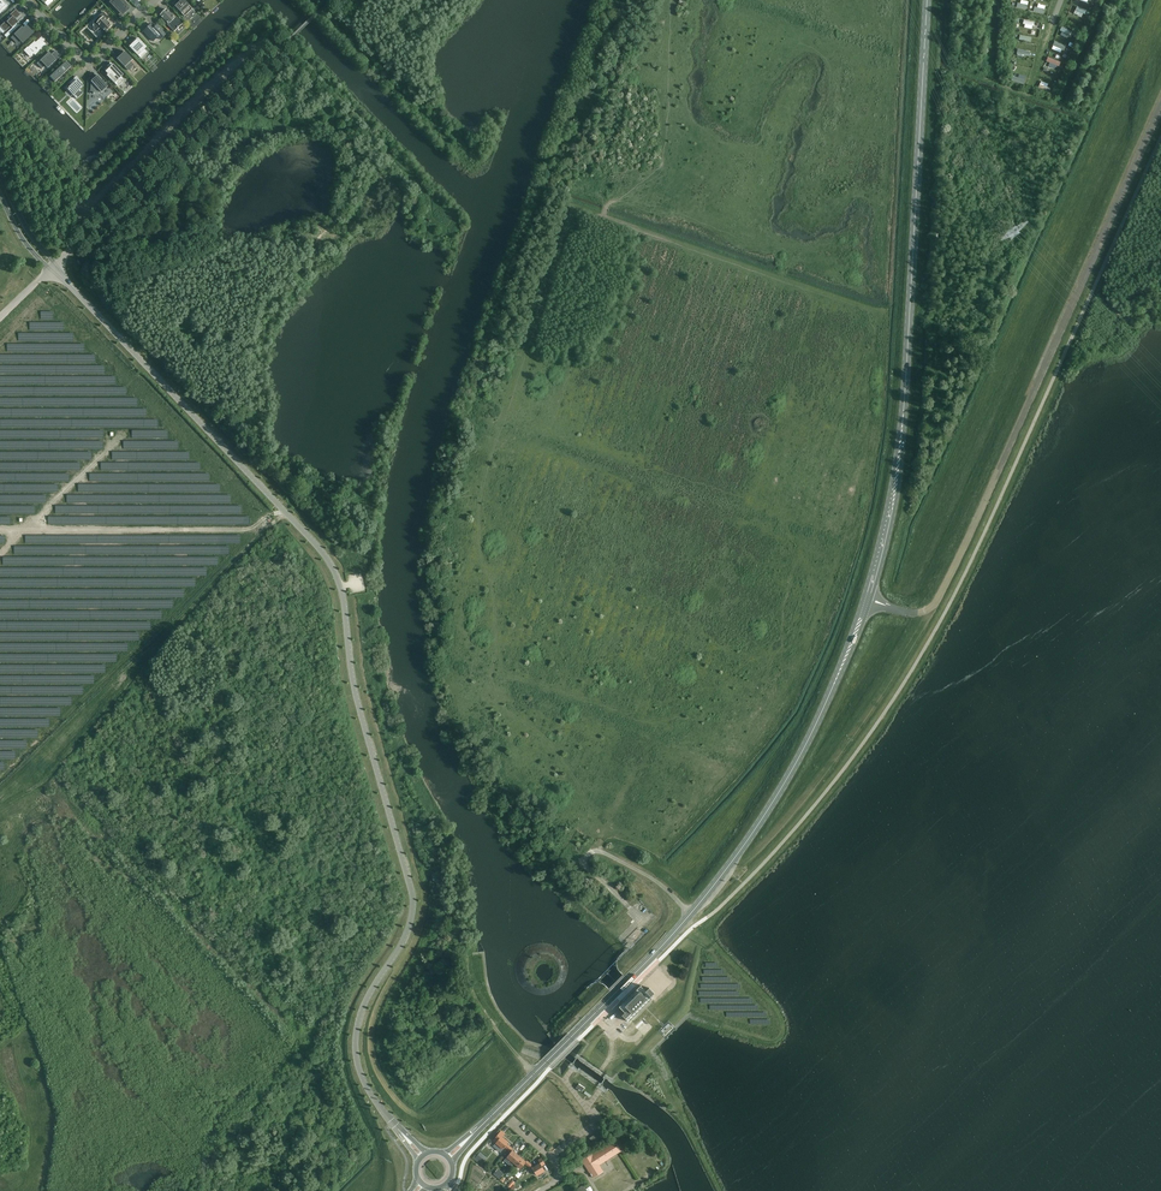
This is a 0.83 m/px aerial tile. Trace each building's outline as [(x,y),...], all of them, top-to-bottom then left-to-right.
[(0,14),(8,6),(3,0),(0,0),(0,14)] [(109,3),(120,14),(129,6),(123,0),(112,0),(109,3)] [(184,16),(192,9),(184,0),(181,0),(180,1),(179,0),(175,0),(172,3),(184,16)] [(16,19),(21,14),(16,9),(9,16),(11,18),(9,20),(8,19),(0,26),(5,31),(10,26),(12,28),(18,22),(16,19)] [(160,14),(166,21),(166,20),(168,22),(167,24),(167,23),(167,24),(174,32),(174,31),(177,28),(178,28),(179,27),(178,27),(181,24),(182,24),(174,16),(174,17),(173,18),(171,16),(171,15),(171,16),(172,15),(166,9),(165,9),(166,10),(163,12),(160,14)] [(1090,19),(1093,11),(1087,9),(1084,17),(1090,19)] [(96,31),(101,26),(105,31),(106,31),(108,28),(108,29),(109,28),(108,28),(111,26),(106,21),(109,19),(103,12),(102,12),(103,12),(95,20),(95,19),(94,20),(95,20),(93,22),(93,24),(93,26),(93,29),(96,32),(96,31)] [(22,28),(19,30),(12,37),(12,38),(17,43),(18,43),(21,40),(23,42),(34,31),(31,28),(33,27),(29,23),(23,29),(22,28)] [(166,34),(158,26),(157,25),(154,28),(151,24),(143,31),(153,41),(158,37),(160,39),(166,34)] [(1072,31),(1061,27),(1060,31),(1070,35),(1072,31)] [(1056,35),(1066,39),(1068,35),(1058,31),(1056,35)] [(31,44),(24,51),(30,57),(33,53),(35,55),(46,45),(43,41),(45,40),(42,37),(35,42),(34,41),(31,44)] [(143,49),(145,47),(136,37),(131,43),(132,44),(130,46),(141,58),(147,52),(143,49)] [(1055,42),(1054,46),(1065,50),(1066,47),(1055,42)] [(51,55),(49,52),(37,63),(42,69),(45,66),(48,68),(60,56),(55,51),(51,55)] [(132,59),(130,57),(124,51),(123,53),(122,51),(115,57),(118,60),(120,62),(128,70),(130,68),(131,68),(132,67),(134,64),(131,61),(132,60),(132,59)] [(1048,57),(1046,61),(1059,66),(1061,62),(1048,57)] [(70,67),(65,62),(66,62),(65,61),(49,76),(50,77),(50,76),(54,81),(54,82),(55,82),(71,67),(70,66),(70,67)] [(108,76),(117,85),(123,80),(120,76),(122,75),(110,62),(107,66),(108,67),(105,70),(109,74),(108,76)] [(101,92),(107,86),(97,75),(91,81),(90,93),(93,93),(93,94),(94,94),(94,93),(98,94),(101,92)] [(67,89),(77,99),(83,93),(80,89),(82,86),(81,84),(82,83),(78,79),(77,80),(74,77),(69,82),(72,85),(67,89)] [(1040,83),(1038,88),(1050,93),(1052,88),(1040,83)] [(117,101),(125,94),(119,88),(112,95),(117,101)] [(643,908),(639,904),(634,908),(642,917),(653,907),(649,903),(643,908)] [(625,1018),(629,1022),(631,1020),(651,1000),(653,998),(651,996),(655,993),(649,988),(646,991),(641,985),(637,989),(622,1004),(619,1007),(625,1012),(622,1015),(623,1016),(622,1016),(625,1019),(625,1018)] [(671,1026),(662,1034),(665,1038),(674,1029),(671,1026)] [(583,1118),(577,1122),(582,1131),(589,1127),(583,1118)] [(507,1149),(510,1146),(507,1144),(509,1142),(503,1137),(505,1134),(501,1131),(493,1140),(496,1142),(496,1143),(494,1146),(497,1149),(500,1146),(503,1149),(505,1147),(507,1149)] [(627,1148),(619,1136),(616,1138),(624,1150),(627,1148)] [(599,1165),(602,1163),(601,1161),(606,1157),(608,1159),(616,1154),(619,1152),(621,1151),(620,1150),(617,1144),(616,1144),(612,1146),(610,1143),(600,1150),(593,1155),(592,1154),(592,1153),(582,1160),(584,1164),(588,1169),(590,1173),(591,1174),(590,1174),(591,1175),(592,1176),(592,1175),(593,1177),(593,1178),(595,1176),(603,1171),(603,1170),(599,1165)] [(511,1166),(514,1163),(519,1156),(513,1150),(514,1149),(511,1147),(508,1150),(511,1152),(504,1160),(511,1166)] [(486,1156),(480,1152),(475,1157),(481,1162),(486,1156)] [(526,1162),(519,1156),(514,1163),(521,1169),(525,1164),(528,1166),(530,1163),(527,1160),(526,1162)] [(531,1164),(528,1167),(531,1169),(532,1168),(537,1175),(545,1170),(542,1166),(545,1164),(541,1158),(538,1160),(540,1163),(534,1167),(531,1164)]
